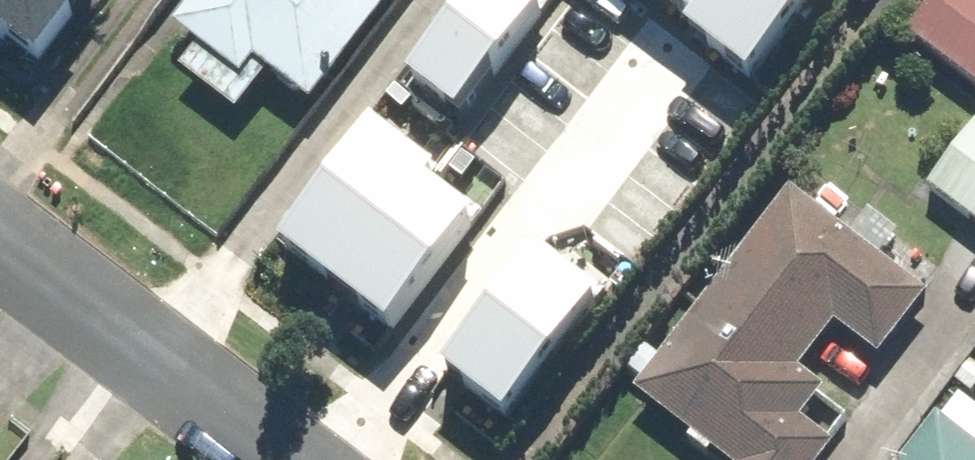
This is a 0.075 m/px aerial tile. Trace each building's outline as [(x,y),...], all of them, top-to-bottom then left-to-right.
[(34,56),(76,0),(0,0),(0,31),(34,56)] [(168,33),(236,85),(248,69),(303,111),(386,0),(193,0),(168,33)] [(407,81),(457,121),(551,6),(544,0),(473,0),(407,81)] [(694,16),(690,27),(761,81),(823,0),(673,0),(694,16)] [(906,44),(974,97),(974,0),(940,0),(906,44)] [(387,116),(287,241),(385,320),(476,207),(439,177),(449,165),(387,116)] [(924,193),(974,234),(974,129),(924,193)] [(829,450),(797,426),(818,396),(793,378),(829,332),(872,364),(920,298),(844,243),(843,244),(781,198),(628,399),(709,459),(822,459),(829,450)] [(543,253),(454,368),(511,413),(601,298),(543,253)] [(907,459),(974,459),(933,427),(907,459)]
